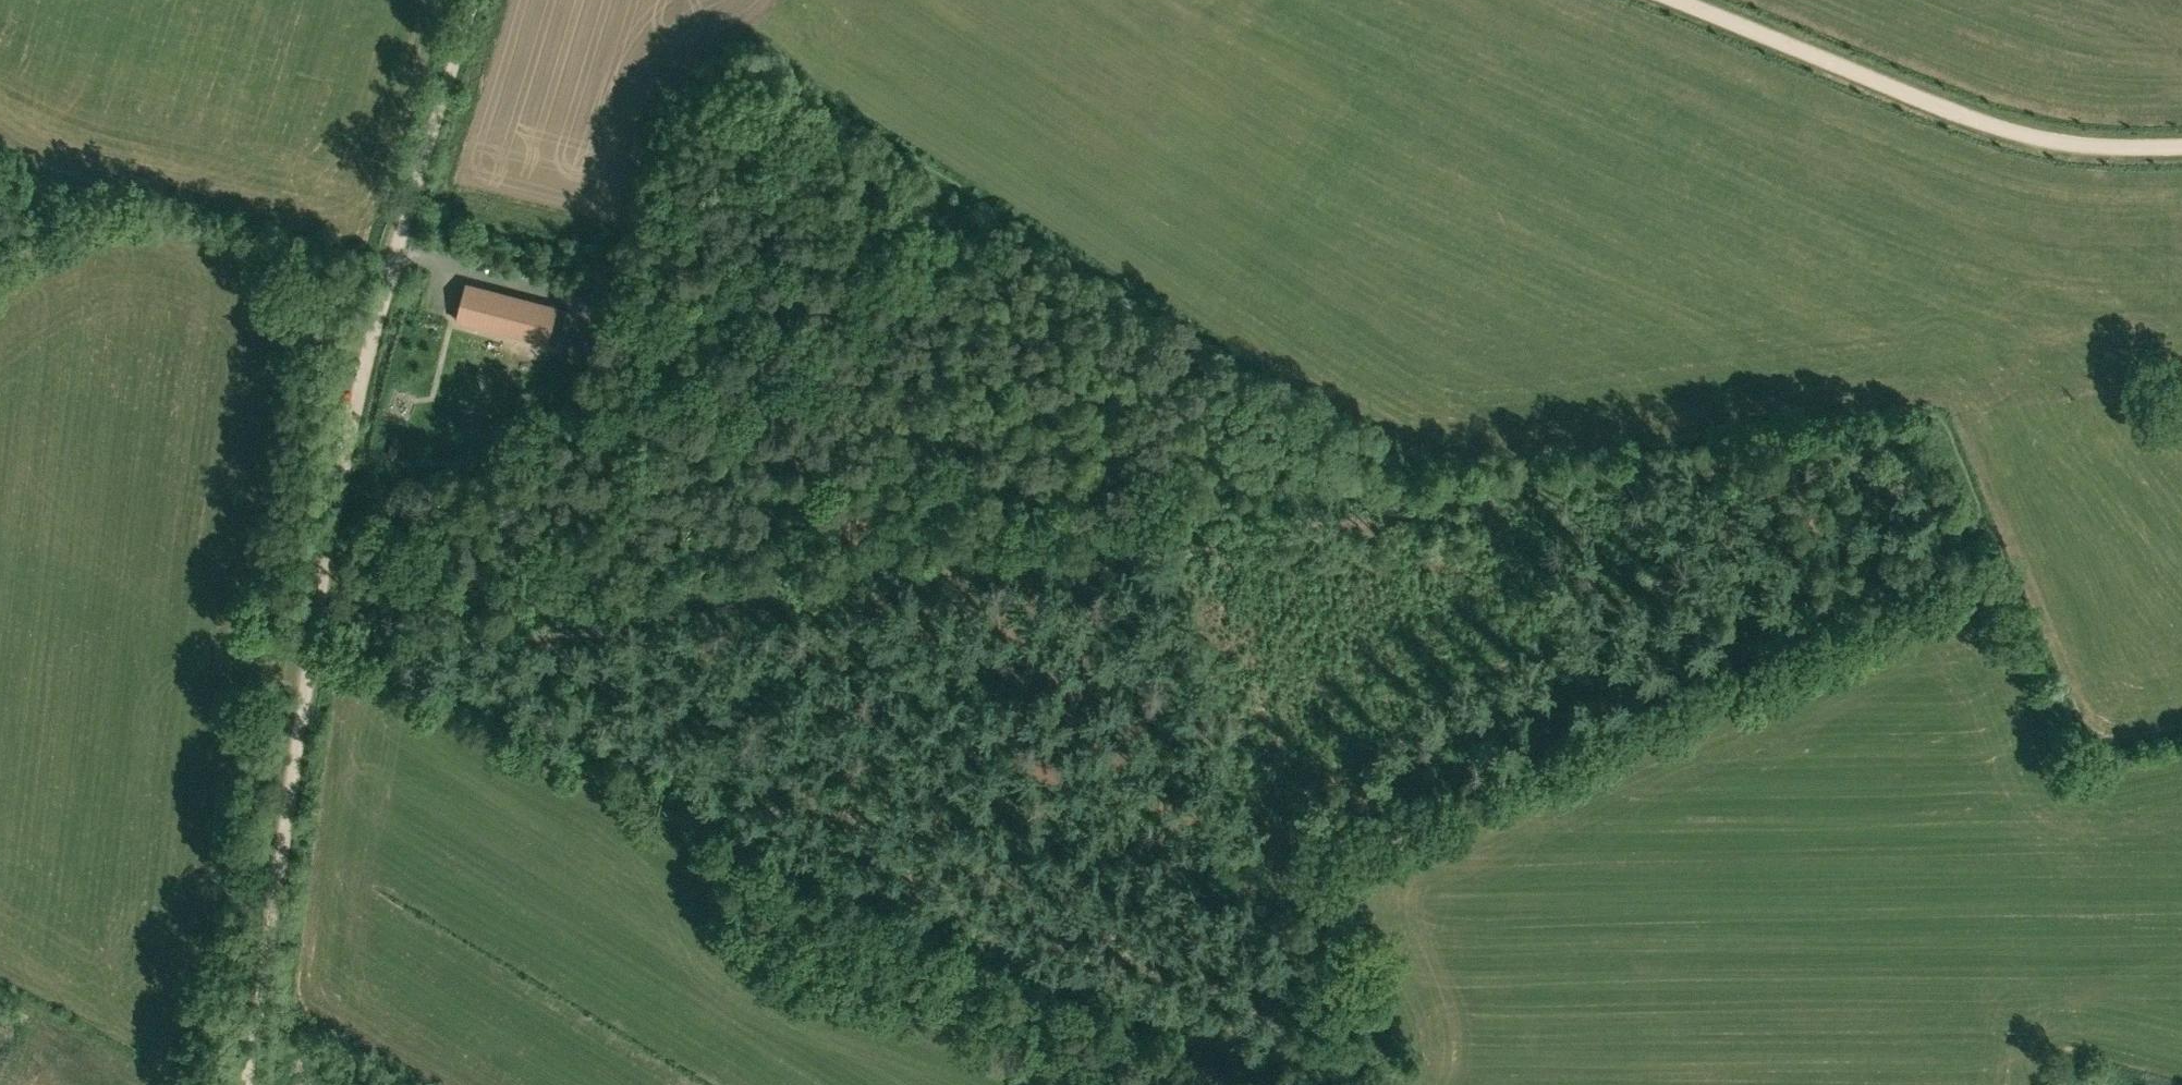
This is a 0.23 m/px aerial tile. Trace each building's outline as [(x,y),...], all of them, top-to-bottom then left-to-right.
[(512,324),(550,334),(557,307),(468,283),(461,309),(459,309),(456,320),(510,334),(512,324)]
